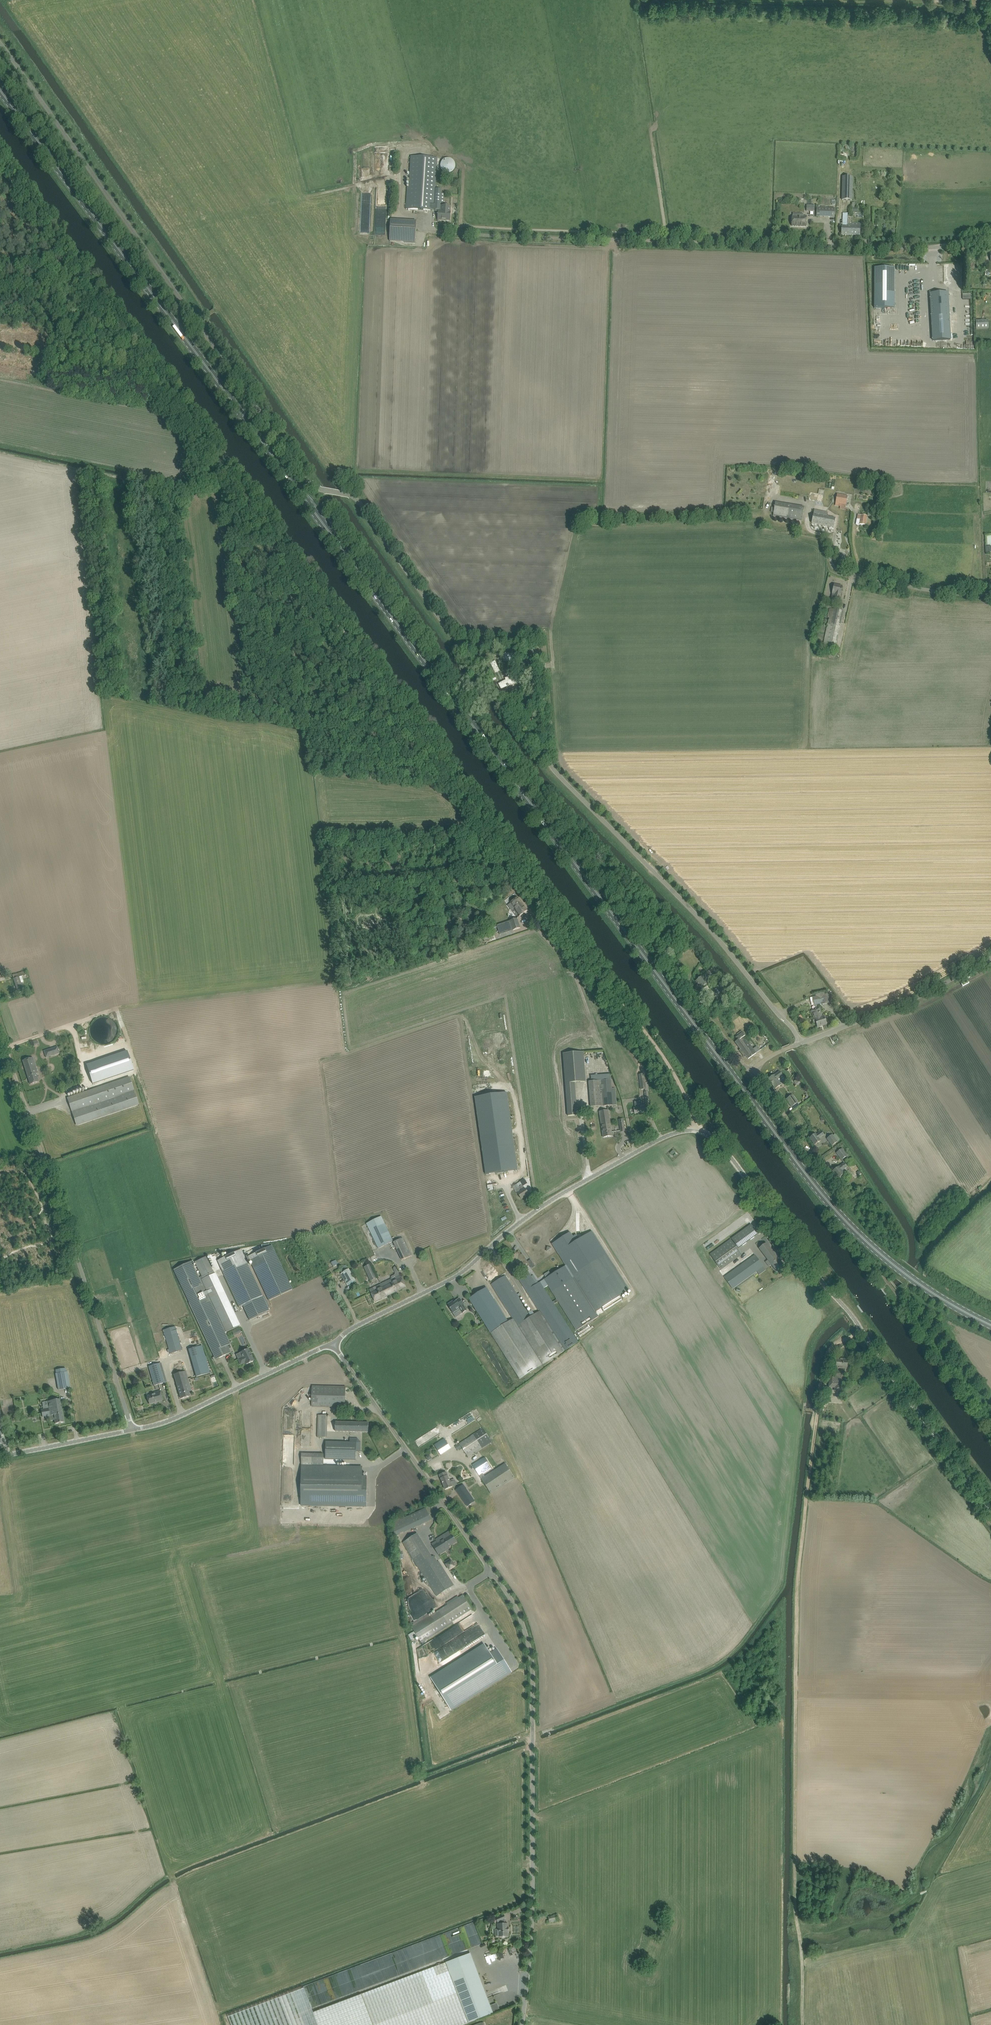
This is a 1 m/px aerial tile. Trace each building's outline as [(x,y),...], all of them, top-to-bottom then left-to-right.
[(450,220),(451,208),(448,208),(448,211),(447,211),(447,206),(444,206),(444,194),(441,193),(442,189),(435,188),(437,158),(411,156),(409,189),(407,189),(406,209),(408,209),(434,211),(434,209),(439,210),(438,220),(450,220)] [(451,173),(453,171),(455,169),(456,167),(455,164),(454,162),(453,160),(451,159),(448,158),(446,159),(443,160),(441,162),(440,164),(440,166),(441,169),(442,171),(444,173),(446,173),(449,173),(451,173)] [(852,200),(853,177),(842,177),(842,200),(852,200)] [(816,208),(816,216),(835,217),(835,208),(816,208)] [(792,216),(792,226),(806,227),(807,216),(803,216),(803,214),(793,214),(793,216),(792,216)] [(860,236),(860,227),(851,226),(852,217),(848,217),(847,226),(842,226),(841,235),(851,235),(860,236)] [(415,243),(417,221),(391,219),(389,241),(415,243)] [(875,268),(874,308),(894,308),(895,268),(875,268)] [(937,293),(930,294),(931,308),(934,308),(934,313),(931,313),(933,341),(951,340),(948,293),(941,293),(941,294),(937,294),(937,293)] [(976,330),(989,329),(988,320),(975,320),(976,330)] [(846,505),(847,496),(837,494),(835,503),(846,505)] [(802,520),(804,507),(775,502),(773,516),(802,520)] [(834,528),(835,523),(835,518),(827,516),(828,513),(822,512),(821,515),(813,514),(812,523),(834,528)] [(866,525),(866,520),(867,516),(858,515),(857,519),(860,519),(860,524),(866,525)] [(840,598),(841,591),(842,587),(834,585),(831,597),(840,598)] [(829,618),(824,645),(825,645),(835,647),(843,611),(831,609),(829,608),(827,617),(829,618)] [(499,684),(501,689),(507,686),(508,687),(509,686),(513,686),(519,683),(515,676),(514,676),(512,672),(508,674),(509,677),(505,679),(506,680),(499,684)] [(517,897),(510,902),(511,903),(515,908),(520,915),(527,910),(518,898),(517,897)] [(513,930),(520,928),(517,919),(510,921),(513,930)] [(499,940),(497,934),(487,937),(489,943),(499,940)] [(712,968),(696,981),(701,988),(707,983),(705,980),(716,972),(712,968)] [(12,975),(13,979),(18,993),(24,991),(19,977),(26,975),(25,972),(12,975)] [(723,983),(717,987),(721,993),(727,988),(723,983)] [(814,1005),(829,1002),(829,1001),(832,1000),(831,994),(828,995),(828,993),(824,994),(824,992),(818,994),(818,995),(812,997),(814,1005)] [(815,1018),(812,1019),(814,1023),(817,1022),(818,1027),(827,1024),(825,1020),(826,1019),(825,1017),(824,1016),(822,1017),(820,1008),(817,1009),(813,1011),(815,1018)] [(743,1032),(734,1039),(736,1043),(748,1059),(756,1053),(760,1050),(757,1046),(753,1049),(744,1037),(745,1036),(743,1032)] [(60,1053),(58,1047),(44,1051),(46,1057),(60,1053)] [(128,1051),(87,1065),(94,1083),(135,1070),(128,1051)] [(583,1052),(563,1054),(568,1116),(577,1115),(575,1082),(586,1082),(583,1052)] [(38,1073),(33,1057),(23,1061),(30,1084),(39,1082),(36,1074),(38,1073)] [(783,1075),(782,1074),(780,1071),(775,1075),(775,1074),(768,1079),(775,1089),(781,1085),(777,1079),(778,1078),(783,1075)] [(78,1125),(82,1124),(139,1105),(130,1077),(68,1097),(78,1125)] [(592,1081),(589,1081),(591,1107),(616,1105),(615,1088),(611,1088),(611,1080),(592,1081)] [(507,1093),(475,1097),(486,1175),(518,1171),(507,1093)] [(792,1107),(796,1104),(798,1103),(793,1095),(786,1099),(792,1107)] [(635,1113),(638,1113),(647,1111),(646,1105),(643,1105),(642,1101),(635,1102),(635,1108),(634,1108),(635,1113)] [(612,1136),(612,1131),(609,1111),(600,1112),(603,1137),(612,1136)] [(816,1134),(814,1135),(809,1138),(815,1145),(821,1141),(819,1138),(824,1135),(822,1131),(816,1135),(816,1134)] [(832,1145),(840,1139),(836,1134),(833,1135),(827,1139),(832,1145)] [(848,1155),(843,1148),(837,1153),(842,1159),(848,1155)] [(833,1171),(838,1179),(844,1174),(842,1170),(847,1167),(844,1163),(833,1171)] [(529,1194),(528,1193),(525,1189),(520,1182),(516,1184),(518,1187),(519,1187),(520,1188),(515,1191),(517,1194),(518,1193),(522,1199),(529,1194)] [(393,1241),(383,1221),(381,1217),(367,1224),(379,1248),(393,1241)] [(751,1224),(732,1239),(739,1248),(758,1234),(758,1233),(751,1224)] [(566,1266),(544,1279),(548,1285),(552,1292),(557,1299),(553,1302),(554,1304),(558,1302),(577,1330),(598,1317),(596,1312),(602,1308),(604,1312),(624,1299),(621,1296),(630,1290),(608,1256),(606,1254),(592,1231),(579,1239),(576,1234),(574,1236),(571,1231),(552,1243),(557,1252),(566,1266)] [(402,1238),(394,1242),(402,1260),(411,1256),(402,1238)] [(710,1254),(721,1269),(742,1254),(731,1239),(710,1254)] [(766,1242),(759,1248),(777,1271),(784,1266),(766,1242)] [(271,1245),(245,1258),(246,1260),(249,1258),(269,1300),(278,1296),(293,1289),(287,1277),(272,1245),(271,1245)] [(222,1258),(217,1260),(239,1307),(243,1306),(249,1320),(258,1316),(270,1310),(269,1310),(263,1296),(246,1260),(245,1258),(241,1249),(222,1258)] [(505,1276),(492,1284),(513,1318),(542,1364),(578,1341),(554,1304),(553,1302),(544,1288),(548,1285),(544,1279),(540,1282),(538,1283),(533,1275),(532,1276),(526,1268),(530,1265),(528,1262),(525,1258),(522,1254),(521,1255),(519,1252),(509,1259),(511,1263),(512,1263),(515,1261),(524,1273),(518,1277),(539,1311),(531,1316),(508,1281),(507,1278),(505,1276)] [(764,1267),(755,1255),(724,1277),(733,1289),(764,1267)] [(206,1256),(195,1262),(203,1279),(208,1289),(209,1292),(209,1293),(226,1328),(227,1327),(229,1331),(239,1326),(219,1284),(215,1273),(214,1274),(206,1256)] [(191,1261),(173,1270),(189,1303),(216,1359),(223,1356),(231,1352),(229,1349),(227,1345),(230,1344),(225,1333),(227,1332),(229,1331),(227,1327),(226,1328),(223,1329),(207,1295),(209,1293),(209,1292),(206,1293),(191,1261)] [(370,1281),(377,1278),(370,1264),(364,1267),(370,1281)] [(348,1285),(349,1284),(351,1288),(357,1284),(355,1281),(356,1281),(349,1269),(346,1265),(339,1269),(341,1273),(341,1274),(348,1285)] [(392,1281),(383,1285),(384,1286),(388,1296),(406,1287),(401,1278),(399,1274),(391,1279),(392,1281)] [(375,1302),(388,1296),(384,1286),(383,1285),(382,1286),(381,1283),(376,1286),(377,1290),(376,1290),(374,1287),(370,1290),(371,1293),(375,1302)] [(486,1287),(469,1298),(491,1332),(502,1325),(508,1321),(486,1287)] [(449,1304),(448,1305),(456,1317),(467,1310),(464,1305),(459,1298),(456,1301),(454,1302),(453,1302),(452,1302),(451,1302),(449,1303),(449,1304)] [(502,1325),(491,1332),(519,1379),(542,1364),(513,1318),(508,1321),(502,1325)] [(175,1327),(163,1330),(169,1349),(167,1350),(168,1352),(170,1351),(170,1354),(182,1350),(175,1327)] [(210,1373),(202,1345),(189,1349),(196,1377),(210,1373)] [(246,1364),(254,1360),(248,1349),(240,1352),(242,1357),(238,1359),(240,1365),(245,1362),(246,1364)] [(835,1358),(834,1363),(834,1371),(830,1370),(828,1386),(834,1387),(834,1390),(842,1391),(845,1369),(847,1369),(848,1359),(835,1358)] [(155,1385),(165,1382),(160,1363),(149,1366),(155,1385)] [(57,1374),(56,1374),(57,1378),(57,1382),(59,1389),(70,1387),(69,1380),(67,1372),(66,1372),(66,1368),(56,1370),(57,1374)] [(180,1395),(181,1399),(190,1396),(188,1388),(190,1387),(186,1371),(174,1375),(178,1388),(180,1395)] [(312,1406),(345,1407),(346,1386),(312,1386),(312,1406)] [(149,1404),(164,1400),(161,1390),(156,1392),(156,1394),(147,1396),(149,1404)] [(44,1409),(41,1410),(42,1413),(42,1414),(43,1417),(46,1416),(47,1421),(55,1420),(55,1424),(64,1422),(63,1417),(62,1409),(60,1399),(47,1401),(42,1402),(44,1409)] [(447,1427),(451,1434),(477,1419),(472,1411),(447,1427)] [(318,1415),(317,1437),(324,1437),(327,1437),(328,1415),(318,1415)] [(335,1431),(363,1432),(368,1432),(368,1423),(336,1422),(335,1431)] [(460,1443),(455,1446),(457,1450),(462,1447),(468,1456),(468,1457),(491,1442),(491,1441),(489,1438),(483,1429),(482,1429),(478,1431),(460,1443)] [(294,1464),(295,1433),(287,1433),(287,1437),(284,1437),(283,1464),(294,1464)] [(444,1438),(435,1445),(439,1451),(448,1445),(444,1438)] [(326,1442),(325,1459),(356,1460),(356,1451),(356,1443),(350,1443),(326,1442)] [(324,1454),(302,1454),(302,1466),(323,1466),(324,1454)] [(491,1493),(514,1477),(505,1463),(485,1476),(483,1474),(491,1469),(484,1458),(473,1465),(491,1493)] [(301,1466),(301,1505),(306,1505),(367,1506),(367,1476),(362,1476),(362,1467),(334,1467),(301,1466)] [(446,1472),(444,1473),(439,1475),(445,1489),(448,1488),(449,1488),(457,1484),(455,1480),(454,1479),(450,1481),(446,1472)] [(463,1485),(456,1490),(467,1506),(471,1504),(469,1501),(473,1498),(463,1485)] [(395,1537),(427,1522),(431,1520),(426,1508),(405,1518),(404,1514),(393,1520),(395,1537)] [(440,1539),(432,1544),(439,1555),(450,1548),(449,1547),(452,1544),(456,1542),(452,1534),(450,1531),(439,1538),(440,1539)] [(417,1534),(402,1543),(422,1574),(423,1574),(436,1596),(454,1585),(439,1561),(437,1562),(435,1558),(433,1559),(431,1557),(417,1534)] [(450,1559),(445,1562),(447,1565),(450,1570),(455,1566),(452,1562),(450,1559)] [(406,1599),(412,1610),(431,1599),(425,1588),(406,1599)] [(413,1627),(412,1627),(421,1641),(422,1643),(426,1641),(428,1639),(453,1623),(452,1621),(472,1609),(463,1595),(430,1616),(413,1627)] [(430,1653),(437,1665),(486,1633),(473,1614),(439,1637),(444,1644),(430,1653)] [(486,1648),(433,1681),(452,1712),(512,1674),(511,1673),(512,1672),(509,1668),(497,1649),(489,1653),(486,1648)] [(548,1916),(550,1922),(558,1920),(556,1914),(548,1916)] [(505,1937),(505,1936),(508,1936),(508,1932),(509,1932),(509,1929),(508,1929),(507,1923),(501,1924),(501,1920),(506,1918),(504,1915),(496,1918),(497,1922),(499,1921),(499,1925),(498,1925),(498,1929),(495,1929),(495,1936),(499,1936),(499,1937),(502,1936),(502,1937),(505,1937)] [(228,2016),(232,2024),(461,2024),(472,2021),(477,2019),(500,2010),(497,2003),(491,2005),(488,1998),(486,1993),(471,1953),(455,1959),(450,1961),(362,1994),(313,2012),(304,1988),(228,2016)]
